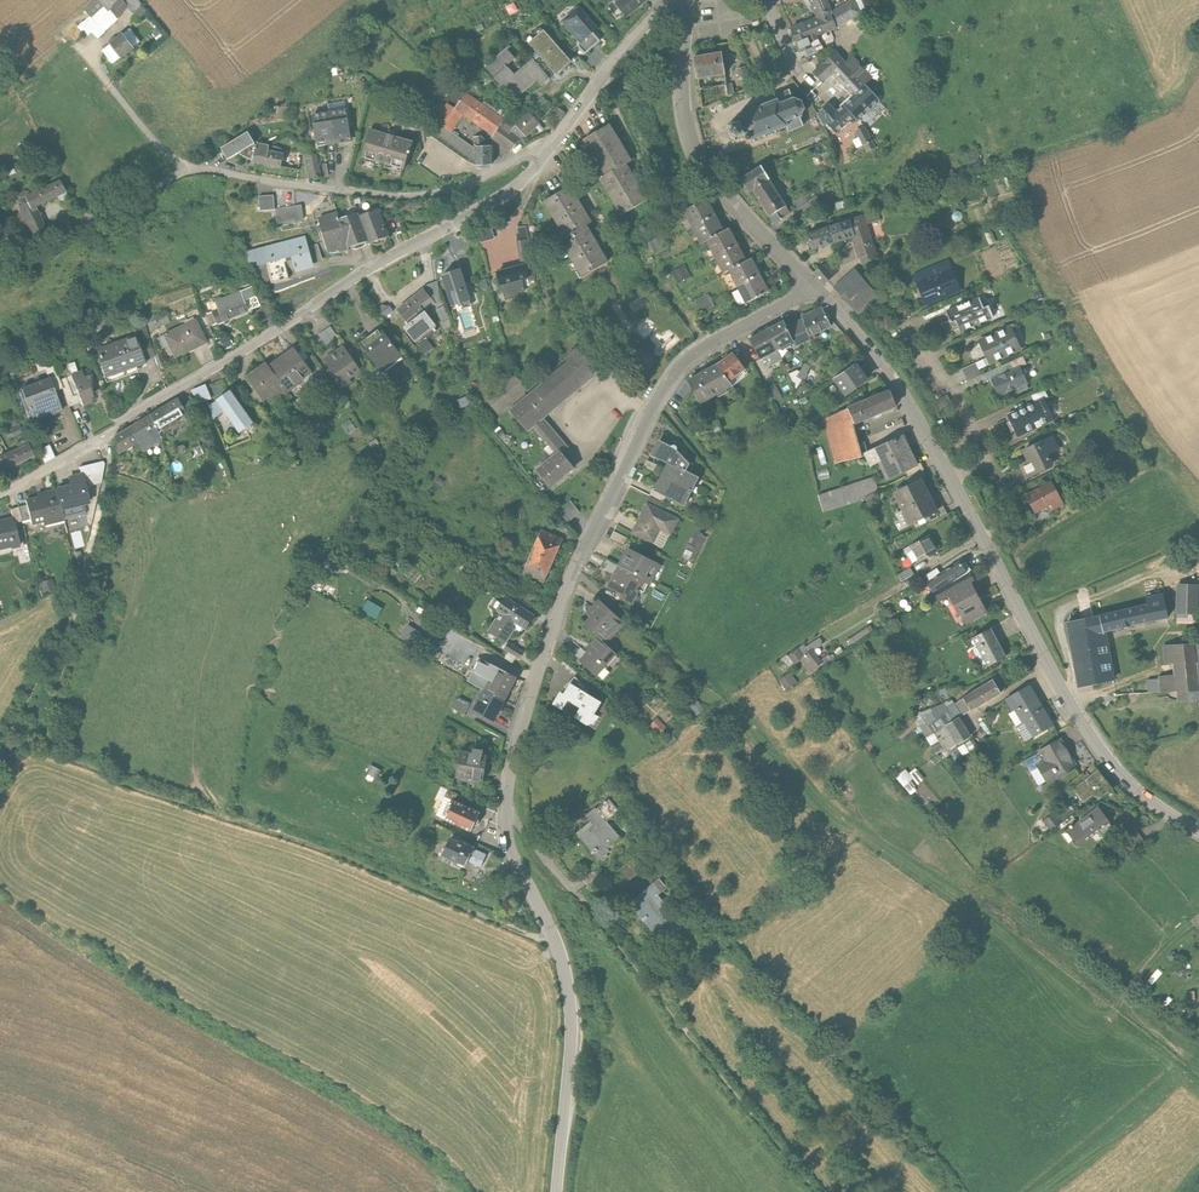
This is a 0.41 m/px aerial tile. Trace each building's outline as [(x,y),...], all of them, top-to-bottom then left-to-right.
[(155,16),(142,0),(113,0),(107,5),(95,16),(99,21),(89,32),(98,41),(102,37),(106,41),(126,23),(128,25),(138,13),(149,23),(155,16)] [(625,0),(625,3),(626,5),(620,10),(630,21),(656,0),(626,0),(625,0)] [(839,33),(833,19),(827,4),(825,0),(810,0),(820,24),(828,38),(839,33)] [(833,19),(839,33),(864,20),(857,5),(833,19)] [(597,39),(601,34),(583,13),(567,27),(585,48),(582,51),(589,59),(604,46),(597,39)] [(820,41),(828,38),(820,24),(805,30),(804,30),(794,35),(803,57),(823,48),(820,41)] [(113,56),(124,69),(150,48),(140,35),(113,56)] [(535,50),(560,78),(574,65),(550,37),(535,50)] [(512,54),(491,72),(508,92),(510,90),(521,103),(541,86),(545,91),(554,83),(537,64),(520,80),(512,71),(520,64),(512,54)] [(697,63),(700,84),(729,80),(725,58),(697,63)] [(835,78),(856,100),(857,101),(867,91),(866,91),(874,84),(854,62),(847,69),(837,59),(816,79),(824,88),(835,78)] [(857,101),(856,100),(846,110),(856,122),(860,126),(881,106),(867,91),(857,101)] [(730,133),(735,144),(736,143),(736,144),(737,144),(737,145),(739,145),(738,143),(746,140),(747,142),(748,142),(750,145),(752,146),(754,144),(755,145),(756,144),(756,147),(758,146),(758,144),(766,140),(767,143),(769,142),(768,140),(777,137),(778,139),(780,138),(779,136),(789,132),(790,137),(807,131),(806,129),(805,130),(802,123),(803,122),(804,123),(806,122),(804,120),(806,115),(808,115),(808,113),(807,113),(804,108),(806,106),(804,105),(803,106),(798,105),(798,103),(796,103),(796,105),(795,104),(793,97),(794,96),(793,95),(777,101),(779,106),(769,109),(768,107),(766,108),(767,110),(758,113),(758,111),(756,112),(756,114),(748,117),(747,115),(745,116),(746,118),(745,118),(745,119),(742,120),(741,122),(742,125),(741,126),(741,128),(734,131),(733,129),(731,129),(732,131),(732,132),(730,133)] [(516,155),(526,142),(516,135),(520,132),(509,125),(487,109),(471,98),(461,113),(469,119),(498,140),(497,142),(516,155)] [(552,107),(548,102),(538,110),(542,115),(552,107)] [(335,109),(336,117),(341,148),(358,146),(352,106),(335,109)] [(489,106),(487,109),(509,125),(514,118),(503,110),(500,113),(489,106)] [(469,119),(461,113),(454,108),(446,119),(446,118),(441,126),(446,129),(437,141),(472,164),(481,169),(481,153),(456,136),(469,119)] [(856,122),(846,110),(838,117),(831,109),(820,119),(826,130),(829,128),(838,138),(856,122)] [(336,117),(319,120),(324,151),(341,148),(336,117)] [(534,117),(520,132),(516,135),(526,142),(530,140),(540,131),(544,135),(548,132),(543,127),(534,117)] [(588,144),(609,179),(610,180),(630,168),(635,165),(613,129),(588,144)] [(866,132),(858,136),(865,151),(867,150),(870,156),(877,153),(866,132)] [(377,133),(368,161),(410,174),(415,158),(416,158),(419,146),(377,133)] [(230,153),(236,164),(246,158),(261,165),(264,150),(261,149),(263,148),(256,137),(230,153)] [(263,166),(288,171),(291,159),(276,156),(277,150),(265,148),(264,150),(261,165),(260,165),(263,166)] [(496,150),(481,150),(481,153),(481,169),(497,168),(496,150)] [(328,178),(329,159),(320,158),(319,178),(328,178)] [(604,182),(626,219),(651,204),(630,168),(610,180),(609,179),(604,182)] [(764,170),(743,184),(752,197),(756,194),(777,227),(793,217),(772,184),(773,183),(764,170)] [(14,217),(24,240),(37,234),(26,209),(56,195),(50,185),(9,205),(14,217)] [(549,205),(571,241),(590,229),(595,226),(574,190),(549,205)] [(281,199),(267,200),(268,215),(282,213),(282,212),(281,199)] [(798,204),(805,216),(815,211),(808,199),(798,204)] [(696,231),(718,219),(709,204),(688,214),(696,231)] [(282,212),(282,213),(284,227),(310,223),(308,208),(282,212)] [(375,245),(375,246),(395,240),(394,238),(389,223),(384,212),(365,219),(375,245)] [(887,243),(879,216),(810,239),(814,253),(855,240),(862,262),(877,257),(874,248),(887,243)] [(24,240),(14,217),(8,220),(18,243),(24,240)] [(325,222),(334,254),(344,251),(345,255),(355,252),(355,251),(353,251),(345,222),(346,222),(345,217),(325,222)] [(353,251),(355,251),(375,245),(365,219),(364,217),(346,222),(345,222),(353,251)] [(403,219),(389,223),(394,238),(408,234),(403,219)] [(718,219),(696,231),(704,247),(710,244),(726,236),(718,219)] [(530,229),(522,231),(523,237),(521,237),(522,245),(532,242),(530,229)] [(571,241),(565,244),(587,280),(611,265),(590,229),(571,241)] [(496,230),(482,233),(485,244),(499,241),(496,230)] [(726,236),(710,244),(718,260),(740,249),(732,233),(726,236)] [(670,237),(655,243),(660,256),(675,250),(670,237)] [(315,250),(312,241),(261,255),(264,268),(273,265),(278,285),(295,281),(290,261),(298,259),(302,274),(320,269),(319,266),(315,250)] [(532,242),(522,245),(526,269),(529,268),(532,280),(539,279),(533,242),(532,242)] [(315,250),(319,266),(329,264),(324,248),(315,250)] [(727,277),(732,274),(749,265),(740,249),(718,260),(727,277)] [(740,290),(762,279),(754,263),(749,265),(732,274),(740,290)] [(691,266),(677,274),(684,286),(698,279),(691,266)] [(816,277),(826,288),(839,277),(830,266),(816,277)] [(503,275),(510,302),(523,299),(522,295),(529,293),(526,282),(532,280),(529,268),(526,269),(503,275)] [(918,280),(929,306),(959,294),(948,268),(918,280)] [(465,272),(447,277),(456,305),(474,299),(465,272)] [(850,305),(860,317),(879,300),(868,288),(856,274),(837,291),(850,305)] [(771,295),(762,279),(740,290),(749,306),(771,295)] [(427,290),(429,292),(435,299),(437,302),(445,299),(443,283),(427,290)] [(258,288),(247,294),(255,312),(267,307),(258,288)] [(402,313),(412,323),(422,315),(427,311),(429,314),(440,306),(437,302),(435,299),(429,292),(402,313)] [(224,326),(255,312),(247,294),(223,303),(226,310),(218,314),(224,326)] [(701,302),(706,314),(719,307),(714,296),(701,302)] [(445,299),(437,302),(440,306),(443,311),(449,308),(445,299)] [(958,329),(961,335),(994,321),(989,310),(988,308),(985,307),(982,307),(980,301),(946,315),(951,326),(953,328),(956,329),(958,329)] [(392,319),(402,313),(399,308),(389,314),(392,319)] [(443,311),(442,312),(448,324),(455,321),(449,308),(443,311)] [(429,314),(427,311),(422,315),(424,317),(413,326),(415,328),(412,331),(421,343),(440,328),(431,316),(429,314)] [(825,311),(804,320),(805,323),(812,338),(833,328),(825,311)] [(224,326),(218,314),(214,316),(219,328),(224,326)] [(163,316),(153,320),(157,331),(176,324),(174,317),(164,320),(163,316)] [(457,329),(455,321),(448,324),(451,331),(457,329)] [(185,357),(213,344),(203,322),(172,336),(176,346),(179,344),(185,357)] [(805,323),(789,330),(796,343),(798,348),(813,341),(811,338),(812,338),(805,323)] [(769,333),(780,352),(796,343),(789,330),(786,324),(769,333)] [(980,344),(990,366),(1020,352),(1010,330),(980,344)] [(366,346),(386,373),(406,357),(386,331),(366,346)] [(784,361),(780,352),(769,333),(753,342),(763,361),(773,356),(778,365),(784,361)] [(176,346),(172,336),(163,340),(167,350),(176,346)] [(441,337),(426,346),(433,356),(447,347),(441,337)] [(115,378),(152,364),(143,338),(105,352),(115,378)] [(235,339),(226,343),(229,350),(238,346),(235,339)] [(347,386),(366,372),(343,340),(338,344),(345,352),(330,362),(337,371),(335,373),(342,384),(344,383),(347,386)] [(282,363),(275,368),(289,387),(294,393),(308,382),(313,388),(322,381),(317,375),(318,374),(309,363),(299,350),(290,357),(282,363)] [(570,458),(575,453),(547,420),(601,374),(582,352),(570,362),(573,365),(533,399),(516,414),(533,432),(539,427),(562,454),(565,452),(570,458)] [(736,356),(721,367),(736,387),(751,376),(736,356)] [(309,363),(318,374),(320,377),(326,372),(315,358),(309,363)] [(986,385),(991,382),(1020,369),(1027,366),(1023,359),(982,377),(986,385)] [(275,368),(272,364),(252,380),(261,392),(268,402),(269,402),(289,387),(275,368)] [(982,377),(977,365),(963,372),(968,384),(982,377)] [(844,376),(836,380),(848,396),(868,383),(857,366),(844,376)] [(729,392),(736,387),(721,367),(720,367),(711,372),(711,373),(692,383),(699,396),(702,395),(706,403),(728,391),(729,392)] [(810,367),(795,374),(800,384),(815,377),(810,367)] [(991,382),(999,399),(1028,386),(1020,369),(991,382)] [(75,404),(100,394),(92,374),(78,380),(75,373),(64,377),(71,396),(74,403),(75,404)] [(532,391),(519,376),(490,401),(503,416),(512,408),(516,414),(533,399),(529,394),(532,391)] [(59,379),(52,382),(62,408),(74,403),(71,396),(66,398),(59,379)] [(55,412),(43,380),(16,390),(28,422),(55,412)] [(206,406),(221,401),(215,384),(200,389),(206,406)] [(223,402),(215,408),(220,419),(230,412),(246,434),(250,431),(254,433),(258,425),(260,424),(248,408),(251,406),(246,399),(243,401),(236,391),(223,401),(223,402)] [(268,402),(261,392),(256,396),(265,409),(271,404),(269,402),(268,402)] [(892,394),(850,411),(856,425),(897,407),(892,394)] [(192,415),(184,401),(157,416),(165,429),(168,438),(194,422),(190,415),(192,415)] [(1036,430),(1053,422),(1043,401),(1026,409),(1036,430)] [(1018,438),(1036,430),(1026,409),(1008,417),(1018,438)] [(854,425),(856,425),(850,411),(826,421),(838,465),(863,458),(854,425)] [(165,429),(157,416),(117,440),(126,454),(145,443),(148,446),(155,447),(168,439),(168,438),(165,429)] [(13,426),(0,432),(3,439),(16,433),(13,426)] [(906,472),(917,466),(904,438),(868,455),(874,468),(882,465),(889,480),(906,472)] [(1021,466),(1026,479),(1040,472),(1039,472),(1051,466),(1046,456),(1057,451),(1051,439),(1023,452),(1028,463),(1021,466)] [(28,456),(23,445),(19,447),(16,442),(10,444),(13,449),(0,455),(0,469),(28,456)] [(675,448),(663,442),(656,456),(675,466),(689,473),(689,472),(693,465),(680,452),(681,451),(681,449),(680,448),(680,447),(678,447),(677,447),(676,447),(675,448)] [(43,447),(33,452),(38,463),(48,459),(43,447)] [(123,467),(123,452),(114,452),(115,468),(123,467)] [(562,454),(542,472),(556,488),(579,469),(570,458),(565,452),(562,454)] [(73,468),(75,476),(76,476),(79,487),(94,483),(98,465),(96,462),(73,468)] [(919,465),(917,466),(906,472),(910,479),(921,473),(922,472),(919,465)] [(689,473),(675,466),(672,471),(670,470),(666,478),(695,493),(702,479),(689,472),(689,473)] [(908,480),(911,486),(922,481),(925,479),(921,473),(910,479),(908,480)] [(65,487),(51,490),(51,491),(58,519),(79,514),(76,504),(83,502),(79,487),(76,476),(75,476),(63,479),(65,487)] [(829,512),(882,496),(879,487),(882,487),(879,476),(823,492),(829,512)] [(695,493),(666,478),(659,492),(688,506),(695,493)] [(925,518),(937,512),(937,510),(922,481),(911,486),(896,494),(904,511),(898,514),(904,528),(925,518)] [(1051,483),(1025,497),(1035,514),(1046,508),(1049,513),(1063,505),(1051,483)] [(58,519),(51,491),(38,494),(38,497),(20,501),(21,505),(24,520),(25,525),(37,522),(38,525),(58,520),(58,519)] [(570,507),(564,511),(573,522),(579,518),(585,513),(576,502),(570,507)] [(683,520),(651,504),(636,532),(658,544),(665,530),(675,535),(683,520)] [(24,520),(21,505),(5,509),(7,518),(9,524),(24,520)] [(937,512),(925,518),(929,525),(948,515),(944,507),(937,510),(937,512)] [(1046,508),(1035,514),(1027,518),(1034,531),(1053,520),(1049,513),(1046,508)] [(14,546),(9,524),(7,518),(0,520),(0,547),(5,546),(6,548),(14,546)] [(547,531),(538,552),(558,561),(567,540),(547,531)] [(702,531),(689,555),(700,561),(712,536),(702,531)] [(920,560),(937,551),(929,537),(912,546),(920,560)] [(633,551),(625,567),(654,581),(658,573),(656,567),(657,564),(633,551)] [(549,582),(558,561),(538,552),(529,574),(549,582)] [(935,594),(970,571),(971,570),(966,562),(962,565),(960,562),(941,575),(931,581),(928,583),(935,594)] [(648,592),(654,581),(625,567),(614,587),(622,591),(620,595),(636,602),(642,591),(642,592),(643,590),(648,592)] [(927,575),(931,581),(941,575),(937,569),(927,575)] [(951,595),(966,624),(988,612),(972,582),(975,581),(970,571),(935,594),(939,602),(951,595)] [(1174,613),(1195,614),(1196,585),(1174,585),(1174,613)] [(377,595),(371,607),(386,615),(392,603),(377,595)] [(1137,601),(1138,607),(1066,623),(1078,685),(1113,679),(1104,632),(1166,618),(1160,596),(1137,601)] [(521,604),(512,598),(508,604),(509,605),(507,610),(506,611),(508,612),(496,631),(511,641),(515,635),(519,629),(526,633),(530,627),(531,627),(539,615),(533,612),(521,604)] [(525,598),(521,604),(533,612),(537,606),(525,598)] [(603,636),(610,642),(628,622),(604,600),(592,613),(598,618),(591,626),(603,636)] [(988,665),(1005,656),(989,628),(973,637),(988,665)] [(610,642),(603,636),(595,645),(597,647),(592,652),(586,660),(601,674),(602,673),(607,678),(609,678),(614,672),(614,671),(608,666),(621,652),(610,642)] [(528,655),(532,646),(515,639),(511,647),(528,655)] [(791,653),(786,657),(791,664),(792,664),(793,666),(798,662),(803,658),(814,671),(825,662),(812,645),(810,646),(808,643),(802,647),(801,646),(792,654),(791,653)] [(1162,646),(1164,663),(1171,662),(1173,675),(1157,676),(1157,678),(1158,691),(1177,690),(1177,698),(1197,696),(1197,700),(1198,700),(1198,644),(1162,646)] [(497,678),(491,689),(510,699),(522,676),(489,659),(484,670),(497,678)] [(497,678),(484,670),(479,668),(474,679),(491,689),(497,678)] [(790,687),(802,682),(797,669),(785,674),(790,687)] [(560,703),(591,722),(604,700),(587,690),(590,686),(579,675),(569,686),(573,690),(570,694),(567,692),(560,703)] [(993,678),(969,694),(964,697),(972,709),(1001,692),(993,678)] [(1158,691),(1157,678),(1145,680),(1147,693),(1158,691)] [(1028,684),(1006,697),(1013,709),(1015,707),(1024,721),(1016,726),(1024,740),(1052,723),(1028,684)] [(510,699),(491,689),(480,708),(499,719),(510,699)] [(964,697),(969,694),(966,690),(917,713),(921,719),(919,720),(928,735),(929,735),(938,751),(945,747),(947,749),(971,734),(960,716),(972,709),(964,697)] [(475,703),(462,697),(458,705),(470,711),(475,703)] [(666,729),(673,723),(664,715),(658,721),(666,729)] [(1037,764),(1046,779),(1074,763),(1069,754),(1068,754),(1066,752),(1067,750),(1068,748),(1067,747),(1066,746),(1064,745),(1062,745),(1058,737),(1039,748),(1040,750),(1024,759),(1029,769),(1037,764)] [(466,749),(463,773),(480,776),(479,779),(489,777),(492,753),(487,752),(488,747),(479,746),(479,751),(466,749)] [(1074,786),(1089,773),(1085,768),(1067,783),(1072,788),(1074,786)] [(1096,768),(1089,773),(1074,786),(1084,796),(1092,790),(1098,796),(1110,786),(1096,768)] [(453,787),(441,813),(477,829),(480,824),(481,824),(482,824),(483,823),(484,822),(485,822),(485,821),(485,819),(485,818),(484,817),(483,816),(486,811),(471,803),(474,797),(453,787)] [(584,835),(603,858),(615,848),(612,845),(624,835),(611,819),(623,809),(613,797),(601,808),(600,807),(591,814),(595,818),(582,829),(586,833),(584,835)] [(1066,828),(1077,842),(1097,827),(1101,833),(1111,825),(1107,820),(1109,819),(1097,804),(1066,828)] [(1045,816),(1052,824),(1062,816),(1055,808),(1045,816)] [(1119,836),(1129,849),(1143,839),(1133,826),(1119,836)] [(456,836),(448,852),(462,858),(462,862),(465,864),(469,862),(471,858),(486,864),(491,852),(456,836)] [(667,942),(668,942),(689,925),(683,918),(687,915),(676,902),(672,905),(661,892),(670,884),(664,876),(634,901),(655,926),(659,923),(672,938),(667,942)]
